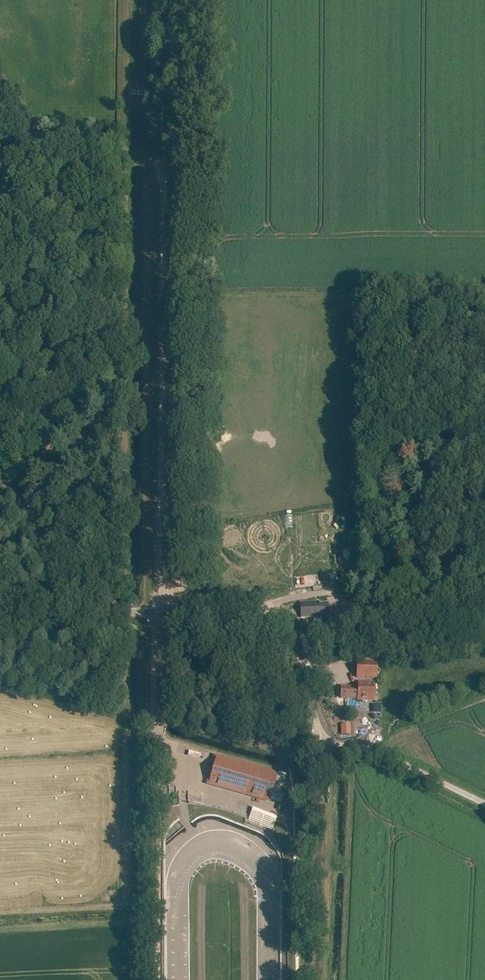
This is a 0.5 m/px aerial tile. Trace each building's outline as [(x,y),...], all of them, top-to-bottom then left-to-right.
[(328,616),(327,602),(319,603),(319,601),(299,602),(300,617),(328,616)] [(327,616),(327,628),(346,628),(346,616),(327,616)] [(356,662),(356,678),(375,678),(375,662),(356,662)] [(357,688),(349,688),(340,687),(340,698),(357,698),(357,700),(360,701),(362,702),(365,702),(367,701),(373,701),(373,683),(357,683),(357,688)] [(350,725),(341,725),(341,735),(350,735),(350,725)] [(262,772),(263,770),(216,757),(208,784),(218,787),(218,785),(278,802),(284,780),(277,778),(278,777),(262,772)] [(253,808),(248,820),(272,829),(277,817),(253,808)]
